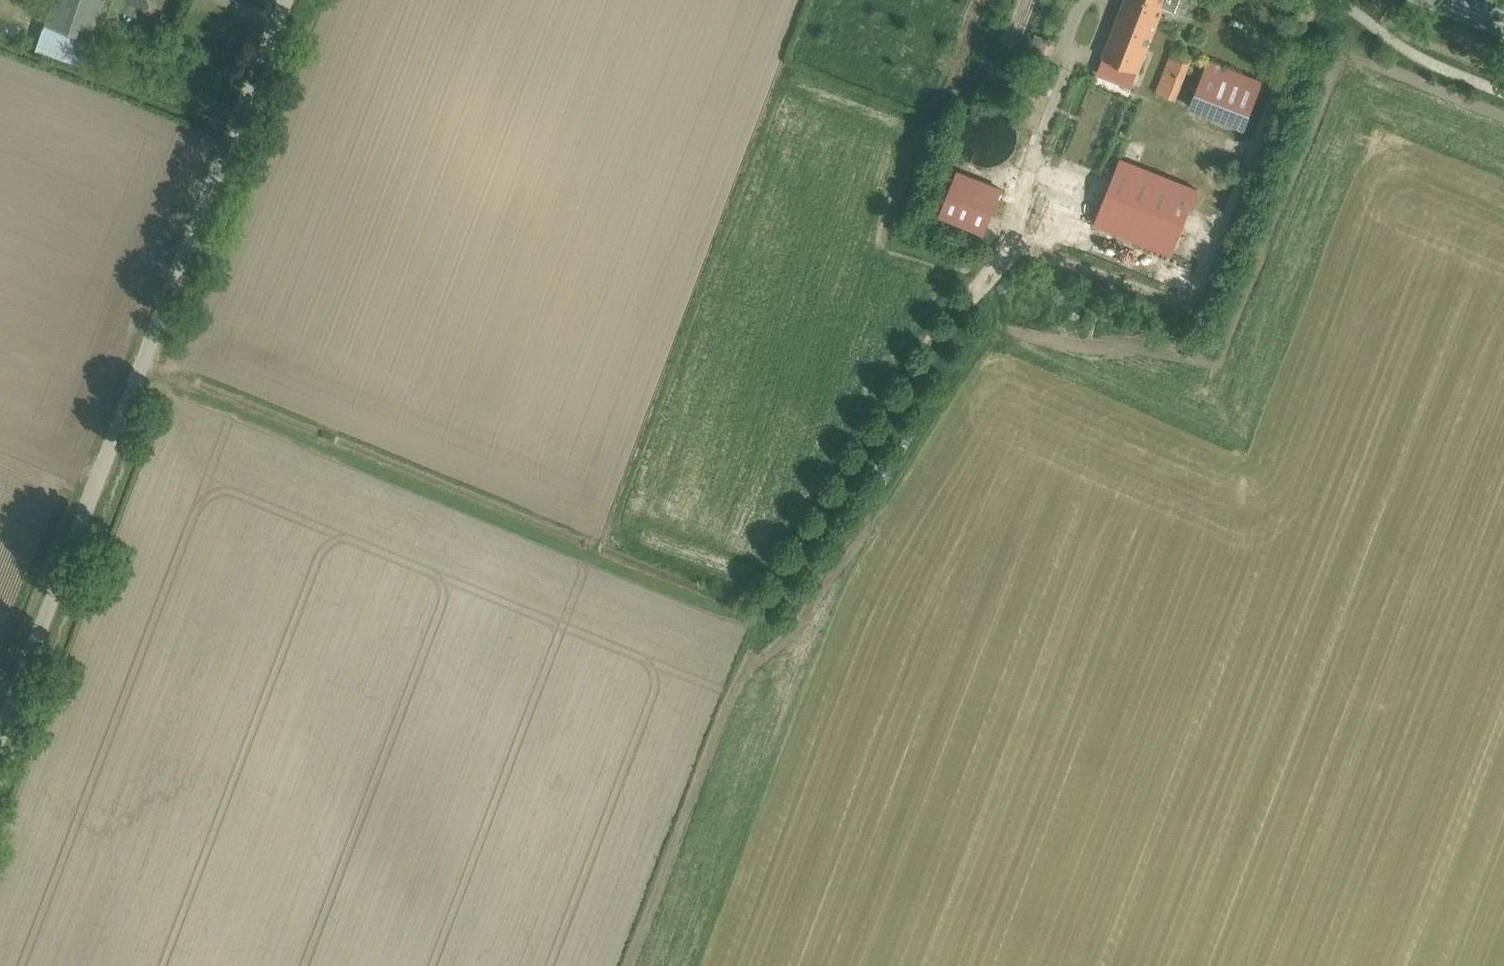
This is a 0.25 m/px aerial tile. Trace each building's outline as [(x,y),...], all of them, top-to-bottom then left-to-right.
[(101,0),(51,0),(43,21),(89,37),(101,0)] [(1081,76),(1037,187),(1076,202),(1090,168),(1133,185),(1149,146),(1128,138),(1142,101),(1133,97),(1143,72),(1138,70),(1164,4),(1176,9),(1179,0),(1125,0),(1103,56),(1093,81),(1081,76)] [(1194,55),(1174,47),(1156,91),(1176,99),(1194,55)] [(1209,59),(1190,106),(1245,128),(1264,82),(1209,59)] [(957,169),(939,217),(985,234),(1003,186),(957,169)]
